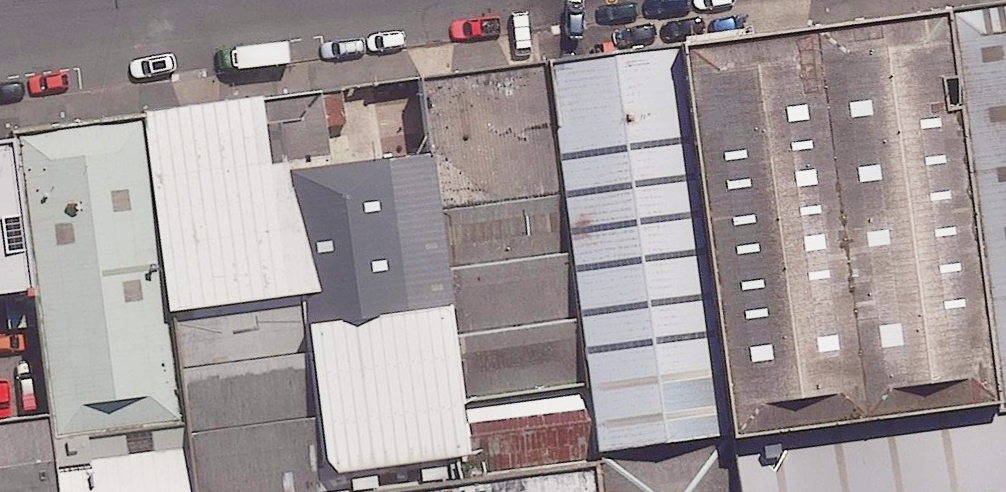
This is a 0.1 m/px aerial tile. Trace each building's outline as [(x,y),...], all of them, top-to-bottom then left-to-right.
[(946,7),(993,390),(1005,388),(1005,0),(1000,0),(946,7)] [(946,7),(669,41),(717,425),(742,422),(993,390),(946,7)] [(669,41),(553,55),(596,405),(600,440),(717,425),(669,41)] [(437,70),(447,147),(481,419),(596,405),(553,55),(437,70)] [(357,77),(293,85),(340,462),(484,444),(481,419),(447,147),(367,157),(357,77)] [(285,92),(150,108),(176,313),(182,313),(310,297),(285,92)] [(150,108),(26,124),(64,431),(189,416),(176,313),(150,108)] [(0,117),(0,284),(38,280),(17,115),(0,117)] [(310,297),(182,313),(204,491),(287,491),(334,486),(310,297)] [(993,390),(742,422),(751,491),(1005,491),(1005,388),(993,390)] [(59,408),(0,416),(0,491),(69,491),(59,408)] [(600,440),(606,491),(751,491),(742,422),(717,425),(600,440)] [(600,440),(338,472),(340,486),(340,491),(606,491),(600,440)]
